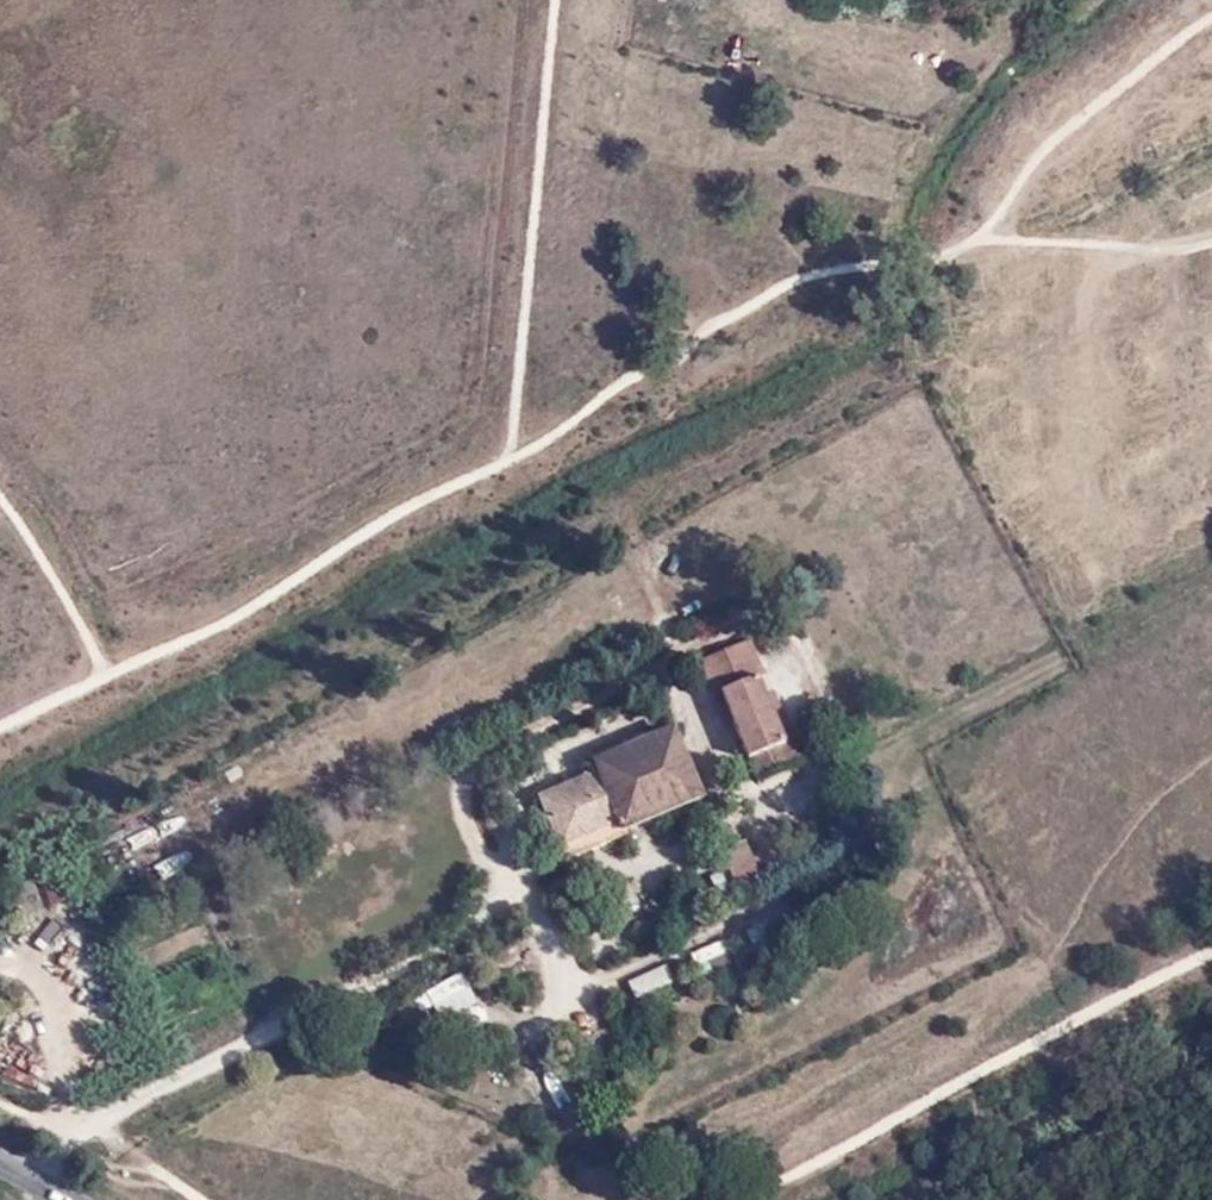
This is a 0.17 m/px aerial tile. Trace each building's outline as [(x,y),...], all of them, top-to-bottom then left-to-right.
[(733,644),(699,658),(711,686),(716,687),(748,751),(788,731),(759,672),(746,674),(733,644)] [(673,720),(585,755),(591,770),(539,791),(565,858),(626,834),(624,829),(704,798),(673,720)] [(765,830),(720,845),(735,887),(780,872),(765,830)] [(49,907),(66,901),(57,874),(40,880),(49,907)] [(695,962),(728,950),(723,936),(690,948),(695,962)] [(665,959),(625,977),(634,997),(675,978),(665,959)] [(461,970),(424,987),(437,1015),(474,998),(461,970)]
